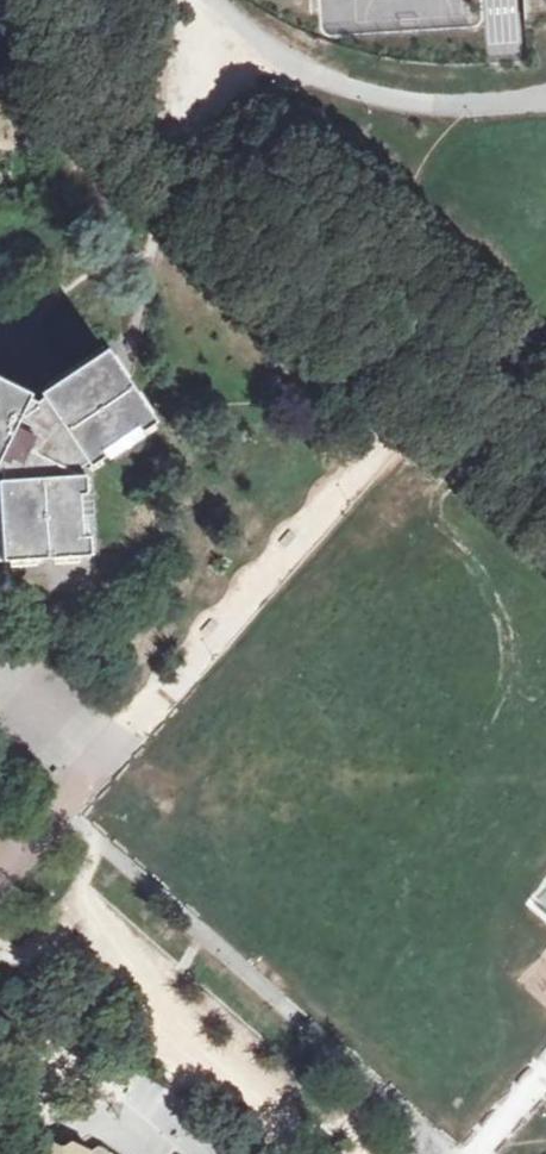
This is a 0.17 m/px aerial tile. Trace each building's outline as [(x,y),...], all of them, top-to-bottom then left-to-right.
[(7,473),(8,502),(10,560),(80,556),(75,469),(150,420),(125,381),(117,369),(110,358),(36,408),(0,390),(0,477),(7,473)] [(92,1152),(71,1143),(62,1148),(54,1143),(37,1153),(92,1153),(92,1152)]
